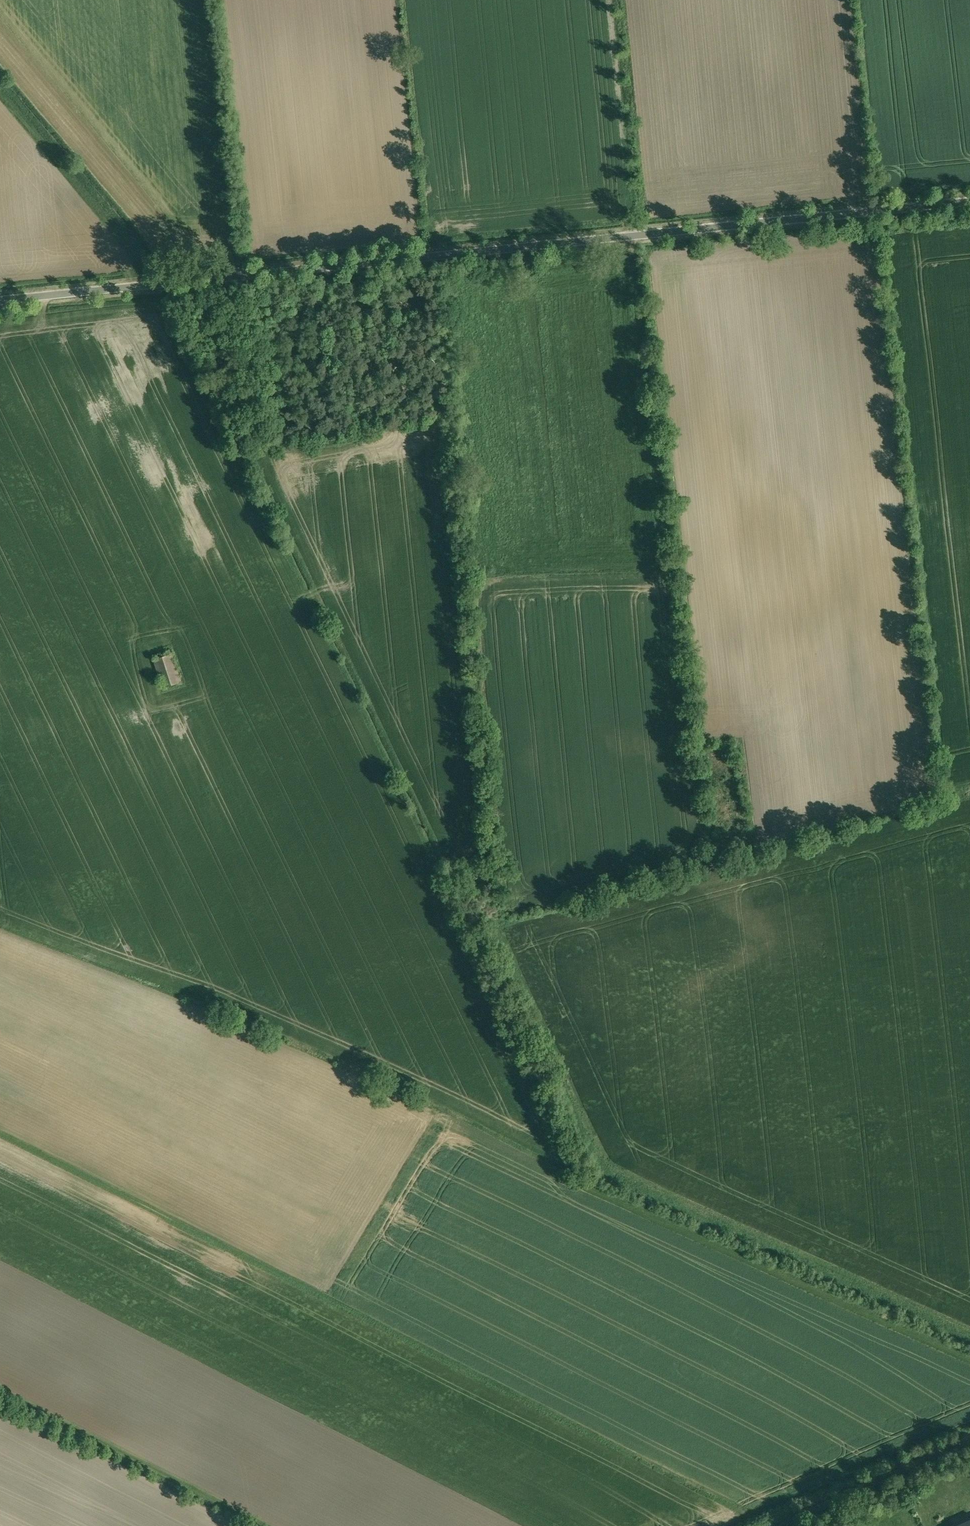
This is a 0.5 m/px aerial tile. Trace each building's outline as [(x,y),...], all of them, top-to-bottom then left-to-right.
[(170,654),(153,659),(162,688),(179,682),(170,654)]
